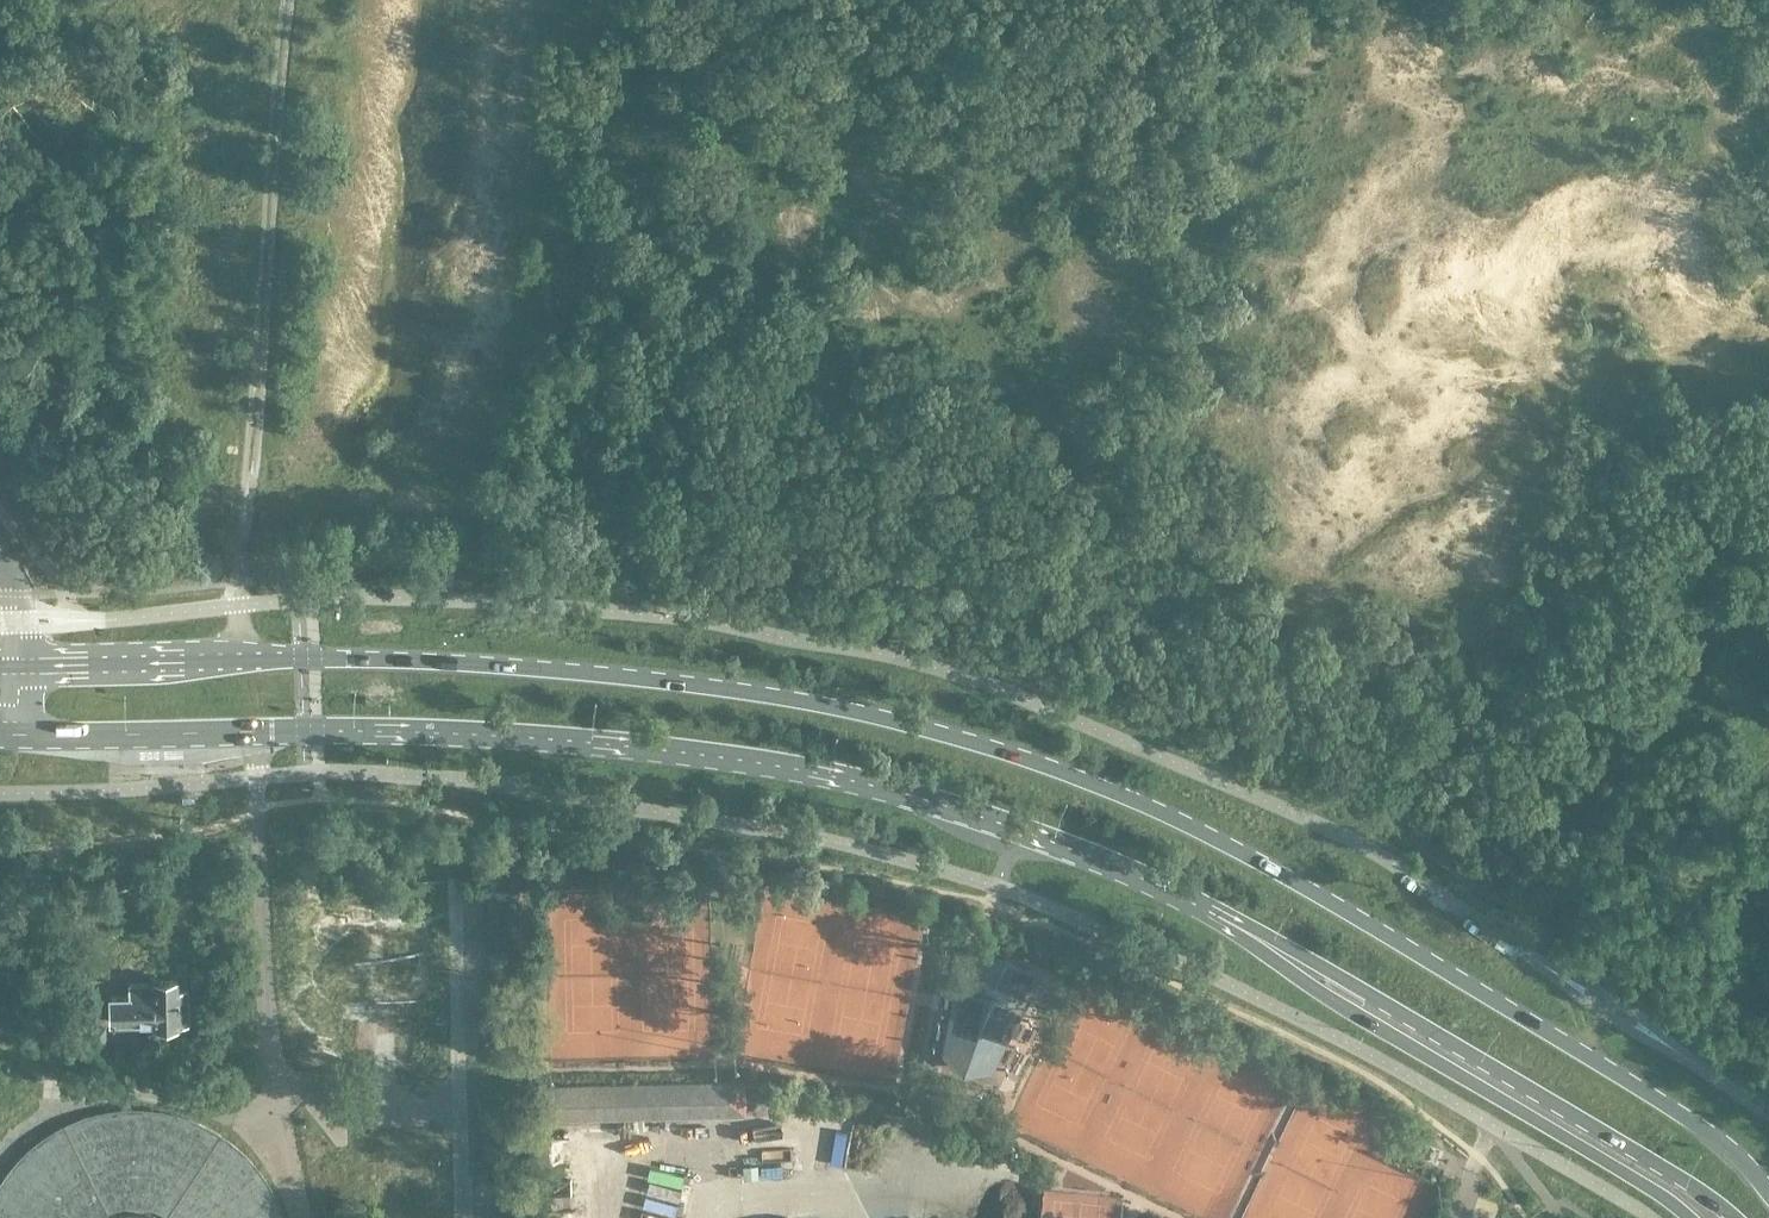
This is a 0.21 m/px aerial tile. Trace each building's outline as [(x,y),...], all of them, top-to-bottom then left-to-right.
[(1034,972),(969,949),(961,988),(958,987),(945,1055),(986,1070),(1018,1008),(1016,1008),(1034,972)] [(206,968),(206,987),(222,986),(222,968),(206,968)] [(111,1021),(153,1022),(153,1026),(182,1026),(182,1023),(190,1023),(189,988),(177,988),(177,979),(154,979),(154,982),(129,982),(129,995),(110,995),(111,1021)] [(88,1024),(89,1048),(106,1048),(106,1024),(88,1024)] [(746,1116),(745,1081),(540,1085),(541,1120),(746,1116)] [(101,1214),(111,1210),(122,1206),(135,1204),(148,1206),(160,1211),(171,1217),(172,1217),(286,1217),(284,1210),(276,1192),(267,1175),(259,1164),(250,1152),(240,1143),(229,1135),(219,1129),(207,1123),(194,1118),(185,1114),(174,1111),(156,1107),(133,1106),(121,1106),(110,1107),(90,1111),(79,1116),(65,1121),(49,1131),(35,1140),(25,1149),(16,1159),(7,1169),(0,1180),(0,1217),(98,1217),(101,1214)]
